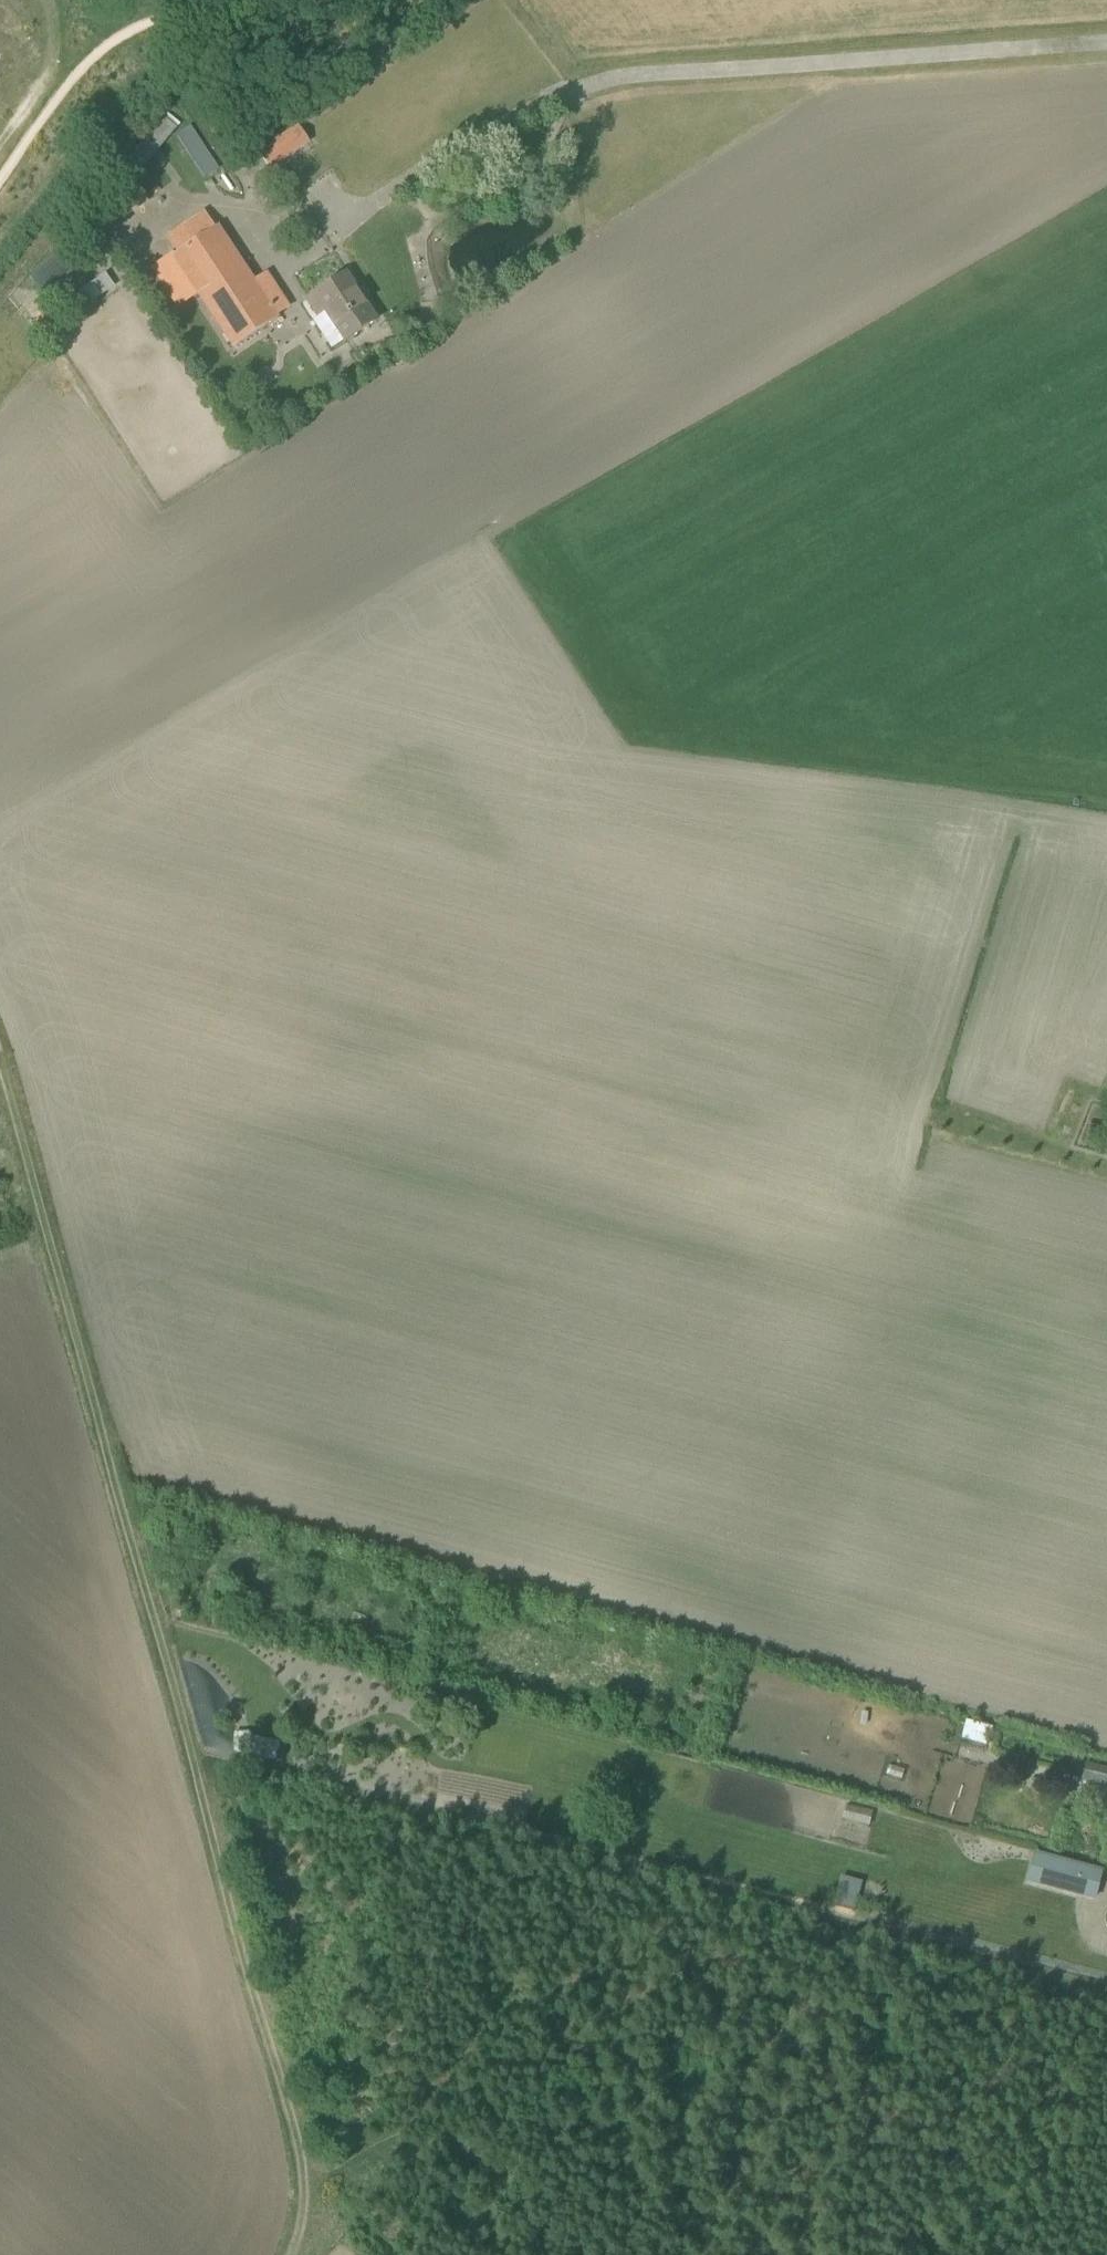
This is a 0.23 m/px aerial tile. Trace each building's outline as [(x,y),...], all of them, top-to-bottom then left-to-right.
[(167,114),(131,151),(145,164),(180,126),(167,114)] [(205,177),(220,167),(191,124),(176,133),(205,177)] [(298,127),(260,153),(269,167),(308,142),(298,127)] [(278,319),(277,317),(254,281),(217,226),(214,228),(205,214),(169,238),(178,252),(173,256),(152,269),(177,307),(198,293),(234,348),(278,319)] [(66,250),(30,273),(43,294),(80,271),(66,250)] [(106,272),(78,294),(88,307),(116,285),(106,272)] [(332,349),(377,320),(346,274),(308,299),(319,316),(313,320),(332,349)] [(245,1686),(226,1687),(229,1722),(247,1720),(245,1686)] [(988,1746),(993,1728),(966,1720),(961,1738),(988,1746)] [(278,1759),(280,1739),(253,1736),(251,1756),(278,1759)] [(1099,1767),(1086,1764),(1082,1780),(1106,1786),(1106,1769),(1099,1767)] [(871,1823),(873,1808),(846,1805),(844,1820),(871,1823)] [(1096,1901),(1096,1898),(1098,1892),(1104,1870),(1035,1852),(1027,1883),(1096,1901)] [(840,1878),(833,1905),(853,1911),(861,1883),(840,1878)]
